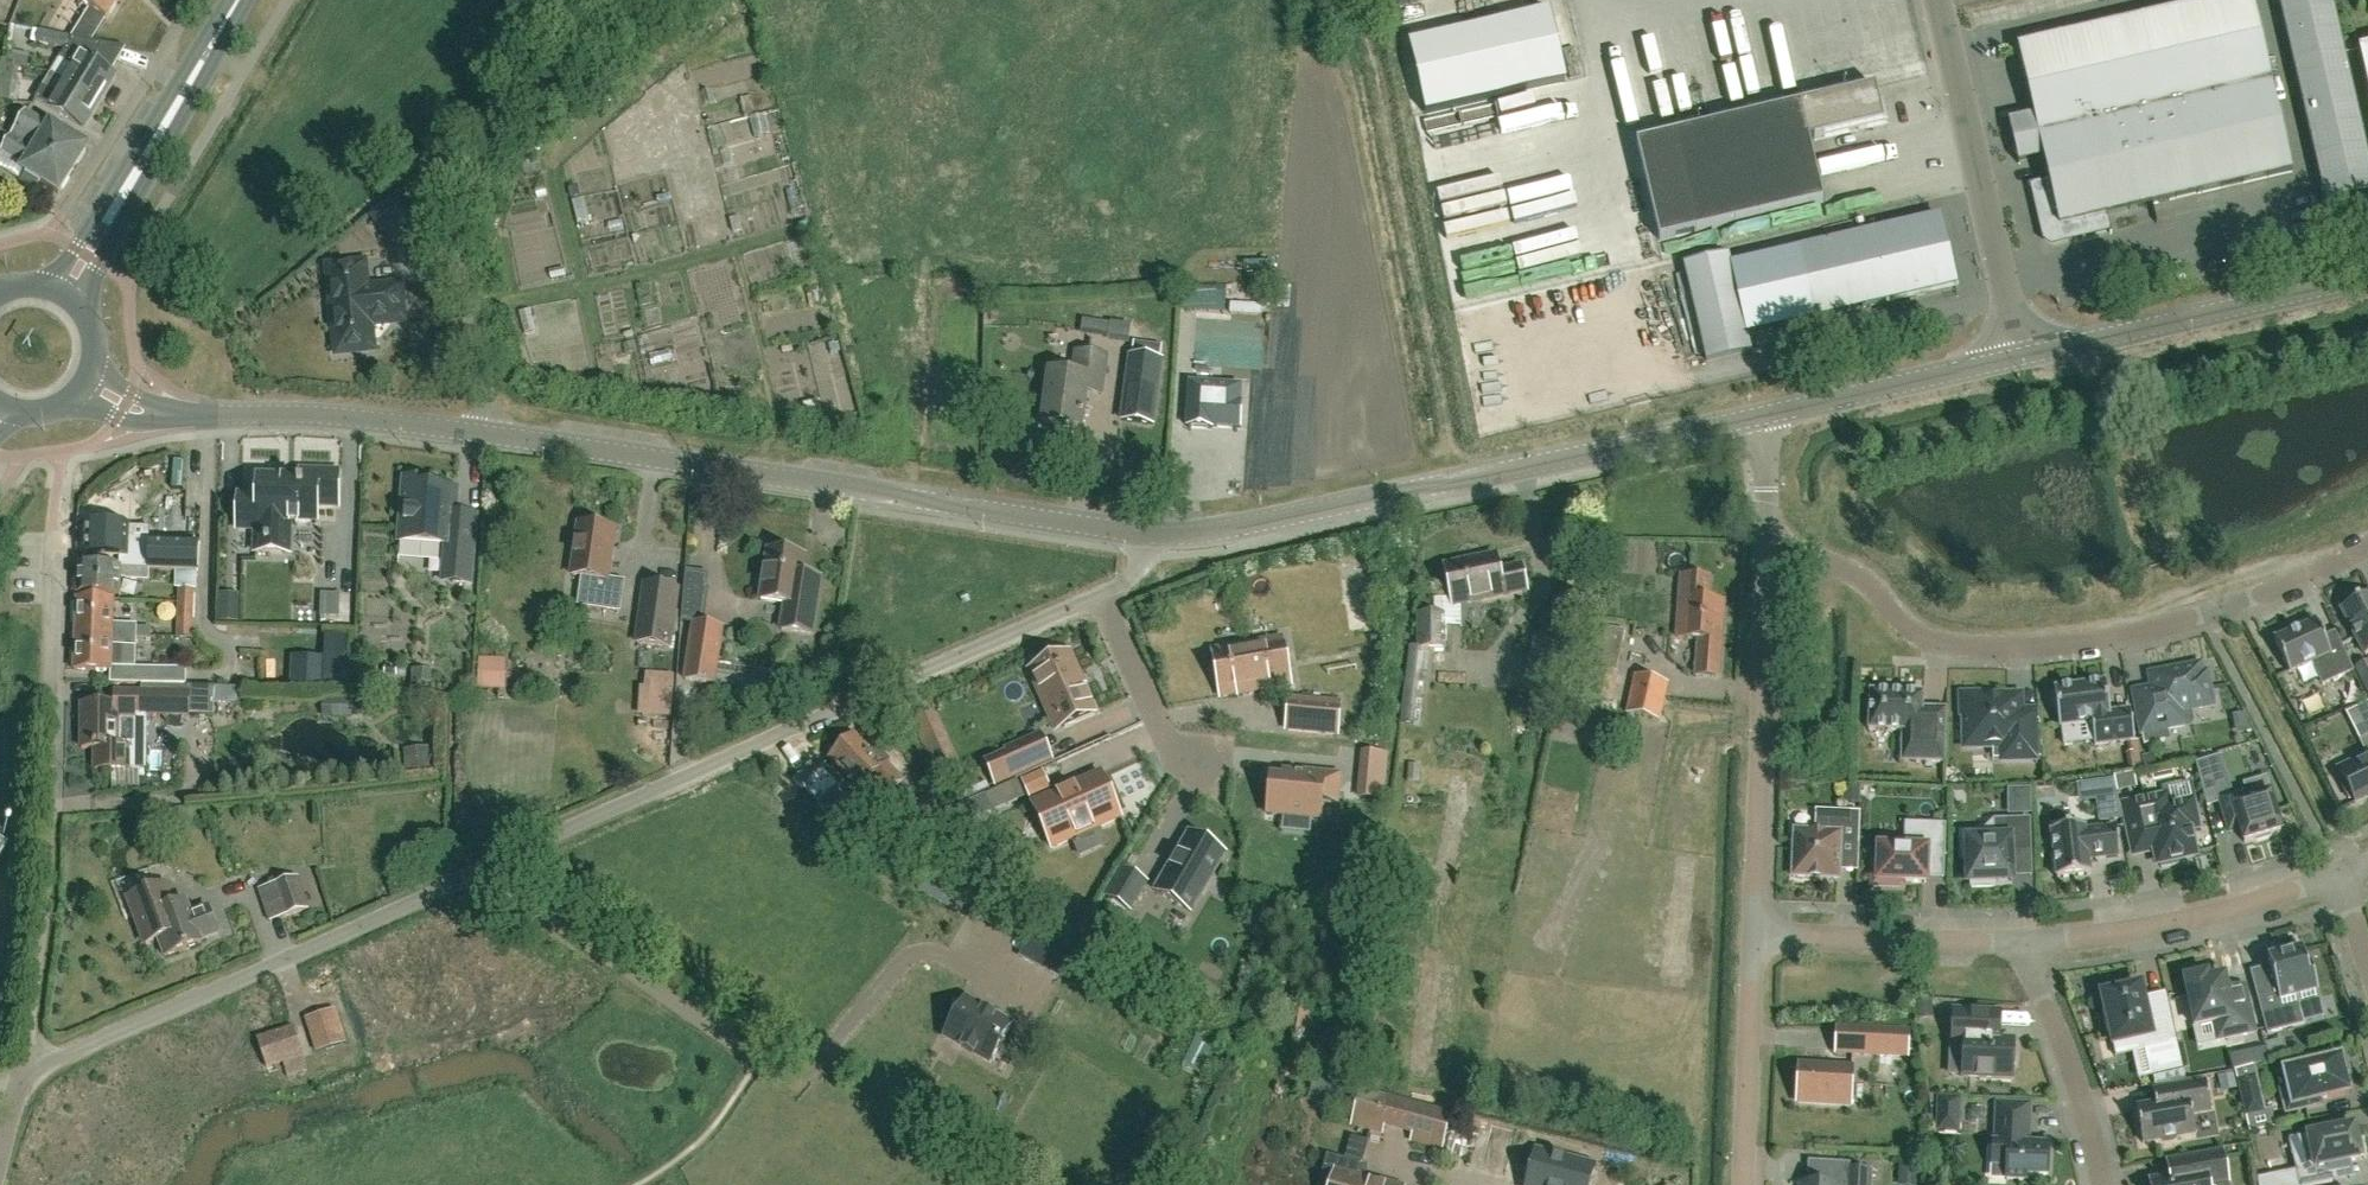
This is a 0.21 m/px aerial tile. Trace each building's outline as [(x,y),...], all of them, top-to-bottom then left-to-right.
[(78,3),(77,4),(90,12),(106,21),(118,0),(73,0),(78,3)] [(1878,2),(1887,65),(1902,63),(1893,0),(1890,0),(1878,2)] [(2018,49),(2034,119),(2009,125),(2018,162),(2042,156),(2048,181),(2033,184),(2045,237),(2054,242),(2110,229),(2107,215),(2292,172),(2252,0),(2230,0),(2018,49)] [(2332,0),(2278,0),(2325,207),(2367,197),(2367,155),(2344,52),(2332,0)] [(1822,16),(1838,78),(1871,70),(1855,7),(1822,16)] [(1549,11),(1408,44),(1425,116),(1565,83),(1549,11)] [(91,44),(106,21),(90,12),(72,41),(91,44)] [(1744,98),(1732,39),(1714,42),(1710,21),(1696,23),(1712,104),(1744,98)] [(1783,24),(1771,27),(1783,69),(1794,65),(1783,24)] [(1647,67),(1661,66),(1659,31),(1645,32),(1647,67)] [(36,46),(64,51),(51,74),(65,82),(99,102),(115,76),(91,62),(101,46),(91,44),(72,41),(38,35),(36,46)] [(129,51),(101,46),(91,62),(115,76),(129,51)] [(2358,49),(2367,91),(2367,47),(2358,49)] [(20,70),(5,68),(0,103),(0,107),(15,108),(20,70)] [(1660,111),(1692,103),(1683,68),(1651,76),(1660,111)] [(65,82),(51,74),(42,88),(56,97),(65,82)] [(83,129),(99,102),(65,82),(56,97),(42,88),(35,100),(83,129)] [(1810,143),(1885,126),(1876,90),(1637,146),(1660,243),(1824,205),(1810,143)] [(19,127),(14,135),(36,149),(33,154),(44,160),(47,155),(74,171),(88,148),(51,125),(49,128),(27,114),(19,127)] [(12,138),(3,154),(14,161),(25,167),(22,172),(25,174),(21,182),(35,190),(40,183),(59,195),(74,171),(47,155),(44,160),(33,154),(36,149),(14,135),(12,138)] [(398,193),(370,215),(393,242),(420,219),(398,193)] [(1927,221),(1730,266),(1746,335),(1955,287),(1939,218),(1927,221)] [(1728,257),(1684,267),(1706,362),(1750,352),(1746,335),(1730,266),(1728,257)] [(339,321),(334,328),(337,354),(372,350),(369,325),(402,321),(398,286),(371,290),(368,264),(327,269),(330,294),(337,299),(339,321)] [(190,304),(175,297),(170,308),(186,315),(190,304)] [(1129,338),(1131,324),(1085,318),(1083,332),(1129,338)] [(1043,426),(1080,431),(1085,390),(1102,392),(1106,358),(1076,354),(1073,376),(1050,373),(1043,426)] [(1189,429),(1214,431),(1214,428),(1242,431),(1245,406),(1242,406),(1244,389),(1193,384),(1189,429)] [(1122,423),(1152,427),(1156,399),(1126,395),(1122,423)] [(257,497),(238,497),(237,530),(256,530),(256,554),(289,555),(290,523),(317,524),(318,506),(338,507),(339,473),(300,473),(300,481),(258,479),(257,497)] [(402,543),(443,546),(440,583),(470,586),(476,517),(455,515),(457,491),(428,488),(428,485),(425,481),(412,480),(408,483),(402,543)] [(589,589),(586,609),(619,613),(624,583),(607,581),(614,532),(579,527),(572,577),(582,579),(581,588),(589,589)] [(165,542),(165,554),(130,552),(130,557),(123,557),(124,542),(119,541),(120,533),(100,532),(99,541),(81,541),(79,568),(150,571),(175,572),(197,573),(199,573),(201,545),(183,544),(165,542)] [(819,577),(800,575),(803,558),(768,553),(761,602),(784,606),(781,631),(811,636),(819,577)] [(1345,556),(1325,560),(1328,574),(1347,571),(1345,556)] [(1465,563),(1444,567),(1452,604),(1481,598),(1481,601),(1526,591),(1521,568),(1499,572),(1496,559),(1465,566),(1465,563)] [(150,582),(150,571),(79,568),(78,595),(120,597),(121,581),(150,582)] [(705,611),(710,572),(688,570),(684,609),(705,611)] [(1683,577),(1682,591),(1678,638),(1686,639),(1686,640),(1698,641),(1695,677),(1718,679),(1723,603),(1709,602),(1710,579),(1683,577)] [(681,589),(643,583),(634,645),(672,651),(681,589)] [(178,590),(177,604),(194,605),(194,591),(178,590)] [(218,620),(241,620),(241,591),(218,591),(218,620)] [(340,613),(341,594),(322,593),(322,612),(340,613)] [(2342,610),(2365,656),(2367,655),(2367,597),(2342,610)] [(76,634),(137,637),(137,625),(113,625),(114,601),(78,601),(76,634)] [(192,640),(194,605),(177,604),(175,639),(192,640)] [(1409,650),(1404,681),(1400,725),(1415,726),(1419,683),(1420,679),(1421,669),(1425,669),(1426,664),(1428,651),(1431,650),(1444,650),(1444,616),(1418,617),(1418,650),(1409,650)] [(2315,622),(2274,641),(2289,674),(2313,663),(2322,684),(2353,671),(2336,634),(2323,640),(2315,622)] [(722,629),(693,625),(685,682),(713,686),(722,629)] [(1611,703),(1617,674),(1616,674),(1625,632),(1605,628),(1602,643),(1594,641),(1588,669),(1587,669),(1581,697),(1611,703)] [(1376,636),(1370,637),(1371,644),(1385,642),(1383,629),(1375,630),(1376,636)] [(186,669),(136,668),(137,637),(76,634),(74,672),(110,673),(110,684),(186,685),(186,669)] [(1290,685),(1286,662),(1283,644),(1282,639),(1277,639),(1266,641),(1212,651),(1220,698),(1290,685)] [(1028,672),(1040,699),(1050,721),(1051,724),(1055,733),(1064,729),(1094,715),(1080,683),(1076,674),(1079,672),(1070,653),(1028,672)] [(507,688),(507,656),(479,656),(479,688),(507,688)] [(291,686),(322,687),(324,659),(293,658),(292,671),(291,671),(291,686)] [(324,659),(322,687),(347,688),(349,660),(324,659)] [(2183,726),(2181,714),(2192,713),(2189,701),(2190,701),(2192,705),(2195,707),(2199,708),(2203,708),(2207,705),(2209,701),(2209,697),(2211,697),(2207,674),(2202,675),(2200,666),(2149,675),(2151,686),(2129,691),(2138,738),(2142,737),(2143,746),(2164,742),(2161,730),(2183,726)] [(674,676),(646,674),(645,689),(639,688),(638,717),(672,719),(674,676)] [(2341,689),(2349,705),(2367,695),(2367,680),(2366,676),(2341,689)] [(1659,722),(1667,684),(1635,677),(1626,715),(1659,722)] [(2060,728),(2091,724),(2094,747),(2135,742),(2130,711),(2129,711),(2110,714),(2106,683),(2054,690),(2054,692),(2051,695),(2053,704),(2056,707),(2059,728),(2060,728)] [(1871,731),(1902,732),(1901,763),(1945,764),(1947,708),(1922,707),(1923,697),(1923,694),(1870,692),(1869,731),(1871,731)] [(82,708),(81,751),(94,752),(93,772),(128,773),(128,752),(118,752),(119,725),(119,720),(135,720),(135,715),(189,716),(190,696),(141,695),(115,694),(115,708),(82,708)] [(2043,759),(2039,722),(2038,708),(2020,709),(2020,697),(1988,698),(1988,695),(1961,695),(1961,718),(1965,718),(1965,741),(1972,747),(2002,747),(2003,760),(2043,759)] [(1340,703),(1317,701),(1291,699),(1289,699),(1289,704),(1287,725),(1286,730),(1288,731),(1314,733),(1337,735),(1340,703)] [(322,700),(322,719),(352,718),(351,700),(322,700)] [(2347,715),(2353,728),(2366,722),(2367,726),(2367,705),(2347,715)] [(936,776),(960,767),(937,710),(913,720),(936,776)] [(904,781),(887,764),(884,766),(855,736),(831,760),(861,790),(863,788),(879,804),(890,793),(891,794),(904,781)] [(1006,752),(1007,754),(985,764),(995,785),(1028,771),(1051,760),(1040,736),(1006,752)] [(2359,741),(2367,759),(2367,737),(2359,741)] [(432,748),(403,751),(405,777),(434,775),(432,748)] [(2219,757),(2194,764),(2206,805),(2219,801),(2225,819),(2222,819),(2227,836),(2241,832),(2244,843),(2253,841),(2257,843),(2270,839),(2272,835),(2281,833),(2270,796),(2248,803),(2244,791),(2230,796),(2219,757)] [(2341,774),(2344,780),(2340,782),(2348,800),(2353,798),(2356,804),(2367,798),(2367,761),(2341,774)] [(1022,777),(1026,793),(1050,787),(1046,771),(1022,777)] [(1313,774),(1313,776),(1285,773),(1285,780),(1271,778),(1267,815),(1283,817),(1311,819),(1319,820),(1321,803),(1337,804),(1340,776),(1313,774)] [(1032,805),(1051,849),(1120,818),(1101,775),(1032,805)] [(1359,798),(1381,801),(1383,780),(1361,778),(1359,798)] [(2115,779),(2113,779),(2094,782),(2097,801),(2100,822),(2121,819),(2117,792),(2115,779)] [(1007,796),(1022,790),(1019,781),(956,805),(962,820),(1009,802),(1007,796)] [(2010,813),(2034,813),(2034,787),(2009,787),(2010,813)] [(2195,855),(2190,828),(2198,827),(2191,795),(2168,800),(2165,790),(2122,799),(2135,856),(2156,851),(2158,863),(2161,862),(2162,868),(2178,864),(2177,859),(2195,855)] [(1861,814),(1845,813),(1817,812),(1816,833),(1795,833),(1794,864),(1792,868),(1792,872),(1793,876),(1793,878),(1795,878),(1799,880),(1803,880),(1807,879),(1838,880),(1840,844),(1859,845),(1861,814)] [(1983,831),(1959,832),(1961,862),(1967,862),(1968,884),(1971,884),(1971,888),(1995,888),(1995,883),(2012,882),(2011,850),(2030,850),(2029,821),(2009,822),(2009,820),(1993,821),(1983,831)] [(1921,883),(1921,879),(1921,870),(1926,870),(1927,856),(1944,856),(1945,826),(1912,825),(1912,849),(1879,848),(1879,864),(1873,864),(1872,887),(1903,888),(1903,882),(1921,883)] [(2084,828),(2051,832),(2054,855),(2051,858),(2052,871),(2056,874),(2057,879),(2090,875),(2088,861),(2120,857),(2116,828),(2085,832),(2084,828)] [(1155,892),(1191,913),(1225,855),(1189,834),(1155,892)] [(1124,871),(1107,898),(1130,911),(1147,884),(1124,871)] [(310,911),(307,902),(299,878),(258,891),(269,924),(310,911)] [(146,946),(159,942),(166,959),(202,946),(200,941),(218,935),(208,909),(190,916),(186,903),(173,908),(165,887),(129,900),(137,923),(134,924),(139,934),(141,933),(146,946)] [(1070,957),(1033,936),(1020,957),(1057,978),(1070,957)] [(2300,1011),(2298,1011),(2295,998),(2318,992),(2311,966),(2307,967),(2302,950),(2299,951),(2298,947),(2282,951),(2283,955),(2268,959),(2275,986),(2273,990),(2257,994),(2267,1034),(2289,1028),(2303,1025),(2300,1011)] [(2212,1025),(2216,1042),(2254,1033),(2245,989),(2228,992),(2224,978),(2209,981),(2207,975),(2185,980),(2195,1028),(2212,1025)] [(2148,1023),(2143,998),(2140,987),(2119,992),(2118,989),(2105,992),(2106,995),(2101,996),(2105,1013),(2102,1014),(2106,1035),(2110,1034),(2112,1047),(2130,1043),(2133,1053),(2147,1050),(2153,1078),(2183,1071),(2176,1041),(2170,1043),(2165,1019),(2148,1023)] [(990,1063),(1011,1025),(966,1000),(944,1038),(990,1063)] [(315,1051),(345,1042),(336,1008),(305,1016),(315,1051)] [(2000,1013),(1954,1012),(1952,1047),(1964,1047),(1964,1078),(2012,1080),(2012,1067),(2015,1066),(2015,1047),(2013,1046),(2013,1043),(1998,1043),(2000,1013)] [(304,1058),(293,1026),(256,1039),(267,1071),(283,1065),(304,1058)] [(1201,1026),(1185,1067),(1204,1074),(1220,1034),(1201,1026)] [(1860,1031),(1837,1030),(1836,1053),(1859,1054),(1907,1057),(1908,1033),(1860,1031)] [(2340,1059),(2301,1069),(2282,1073),(2286,1092),(2282,1093),(2287,1114),(2322,1105),(2320,1101),(2348,1094),(2344,1077),(2349,1076),(2346,1062),(2341,1063),(2340,1059)] [(1849,1106),(1852,1069),(1799,1066),(1797,1103),(1849,1106)] [(2236,1071),(2234,1071),(2246,1118),(2264,1114),(2263,1111),(2253,1066),(2250,1067),(2236,1071)] [(2136,1110),(2142,1144),(2160,1141),(2164,1144),(2174,1142),(2177,1138),(2194,1135),(2191,1114),(2210,1111),(2205,1083),(2153,1092),(2155,1107),(2136,1110)] [(1384,1129),(1411,1135),(1410,1142),(1440,1150),(1449,1113),(1360,1090),(1350,1126),(1382,1135),(1384,1129)] [(1937,1096),(1935,1133),(1960,1134),(1962,1097),(1937,1096)] [(2029,1107),(1997,1105),(1996,1144),(1993,1144),(1992,1166),(2007,1166),(2006,1180),(2025,1181),(2026,1176),(2047,1177),(2049,1146),(2027,1145),(2029,1107)] [(1474,1122),(1472,1131),(1482,1134),(1485,1124),(1474,1122)] [(1480,1167),(1480,1168),(1481,1168),(1486,1169),(1502,1173),(1503,1173),(1503,1172),(1506,1159),(1507,1159),(1510,1146),(1514,1131),(1491,1125),(1487,1140),(1484,1153),(1483,1154),(1480,1167)] [(2354,1127),(2291,1140),(2300,1184),(2322,1184),(2332,1183),(2329,1167),(2361,1160),(2360,1157),(2365,1156),(2361,1140),(2357,1141),(2354,1127)] [(1350,1137),(1344,1160),(1361,1165),(1367,1142),(1350,1137)] [(1527,1184),(1584,1184),(1589,1166),(1536,1152),(1527,1184)] [(2151,1183),(2151,1184),(2228,1184),(2223,1153),(2187,1160),(2168,1163),(2171,1180),(2151,1183)] [(1357,1179),(1361,1165),(1344,1160),(1326,1156),(1318,1184),(1382,1184),(1357,1179)] [(1871,1171),(1851,1170),(1850,1184),(1870,1184),(1871,1171)]
